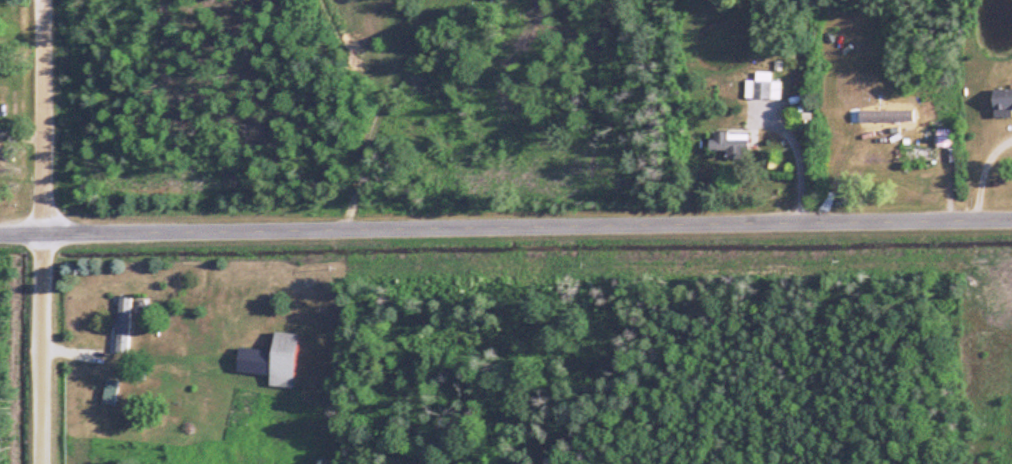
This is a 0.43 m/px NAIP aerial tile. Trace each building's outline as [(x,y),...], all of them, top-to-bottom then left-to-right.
[(755,81),(745,81),(745,99),(781,99),(781,81),(772,81),(772,72),(755,72),(755,81)] [(991,90),(991,111),(1011,111),(1011,90),(991,90)] [(934,144),(955,144),(955,120),(934,120),(934,144)] [(747,150),(747,132),(710,132),(710,150),(747,150)] [(933,164),(933,145),(899,145),(899,164),(933,164)] [(134,298),(116,297),(114,353),(132,353),(134,298)] [(267,385),(291,388),(297,335),(272,332),(269,351),(237,348),(234,372),(269,376),(267,385)] [(117,381),(105,380),(102,403),(115,405),(117,381)]
